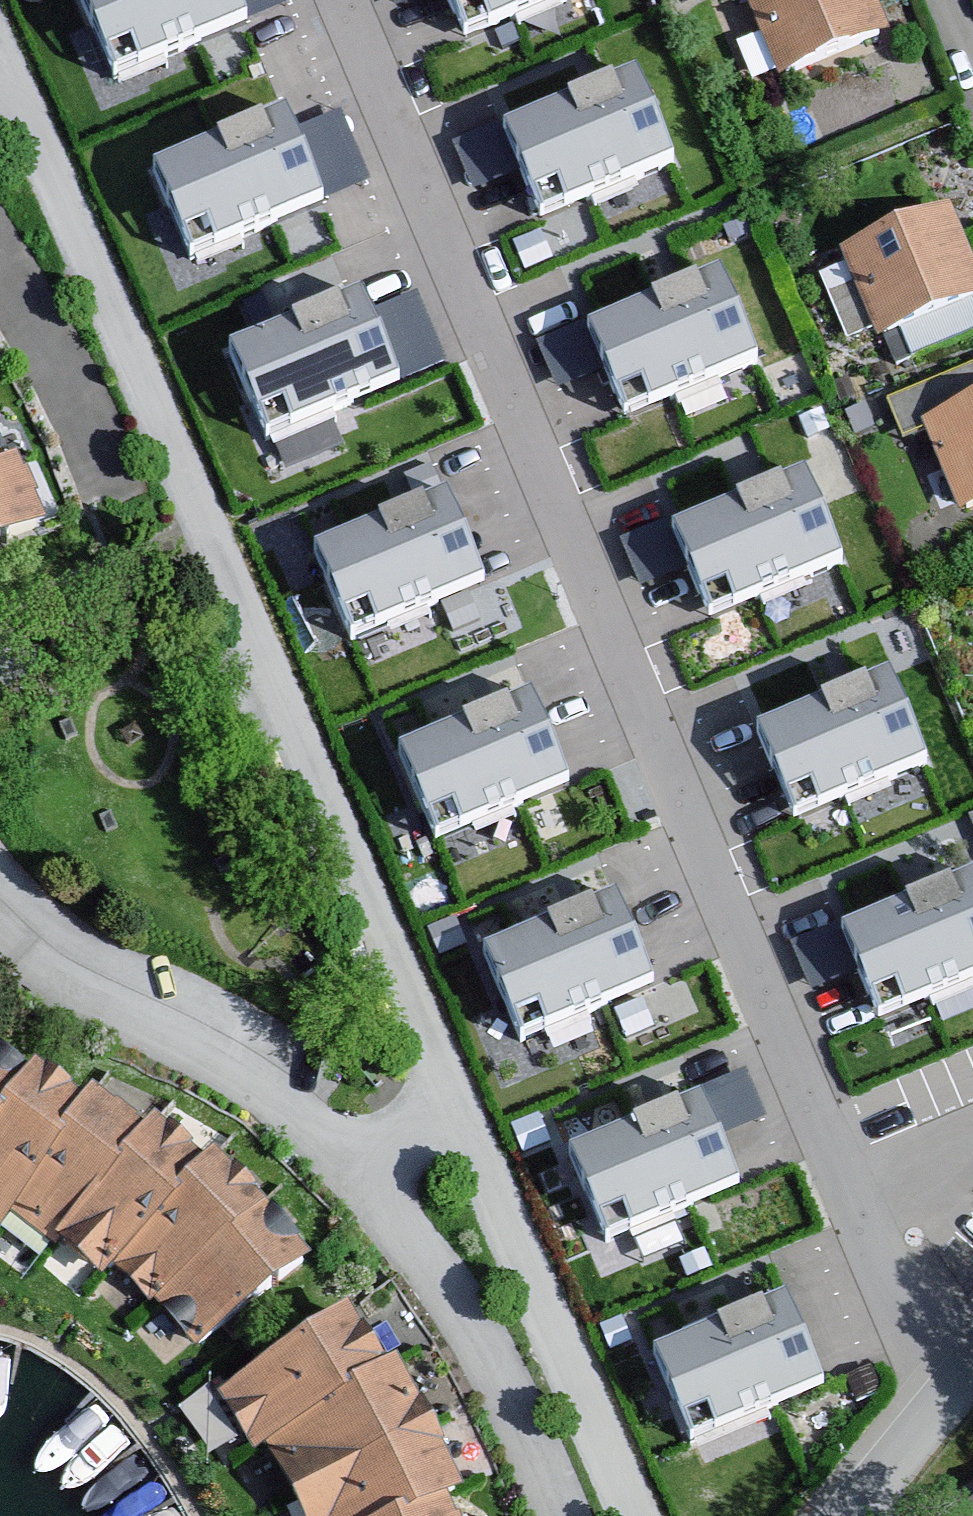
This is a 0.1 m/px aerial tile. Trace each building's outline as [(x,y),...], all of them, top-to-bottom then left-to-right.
[(113,77),(246,22),(237,0),(81,0),(113,77)] [(464,38),(556,0),(448,0),(464,38)] [(743,35),(758,28),(745,0),(727,0),(743,35)] [(780,85),(892,40),(875,0),(748,0),(780,85)] [(637,73),(504,129),(541,216),(674,161),(637,73)] [(297,122),(326,196),(372,178),(343,104),(297,122)] [(286,114),(153,169),(190,257),(323,202),(286,114)] [(843,260),(876,350),(972,311),(972,272),(954,222),(843,260)] [(722,273),(589,328),(625,416),(758,361),(722,273)] [(364,293),(231,348),(268,436),(401,380),(364,293)] [(925,433),(962,519),(972,515),(972,416),(925,433)] [(39,520),(14,453),(0,422),(0,538),(39,520)] [(804,475),(671,531),(708,618),(841,563),(804,475)] [(448,496),(315,551),(351,639),(484,584),(448,496)] [(889,677),(756,733),(793,820),(926,765),(889,677)] [(532,698),(399,753),(436,841),(569,786),(532,698)] [(843,932),(880,1019),(972,980),(972,878),(843,932)] [(617,897),(484,952),(520,1040),(653,984),(617,897)] [(201,1359),(325,1273),(209,1154),(62,1084),(0,1048),(0,1233),(91,1273),(201,1359)] [(724,1131),(769,1112),(748,1064),(703,1083),(724,1131)] [(704,1098),(571,1153),(607,1241),(740,1186),(704,1098)] [(787,1298),(654,1354),(691,1441),(824,1386),(787,1298)] [(459,1488),(429,1425),(390,1367),(344,1312),(227,1403),(262,1440),(297,1491),(309,1515),(473,1515),(459,1488)] [(952,1515),(972,1515),(972,1502),(952,1515)]
